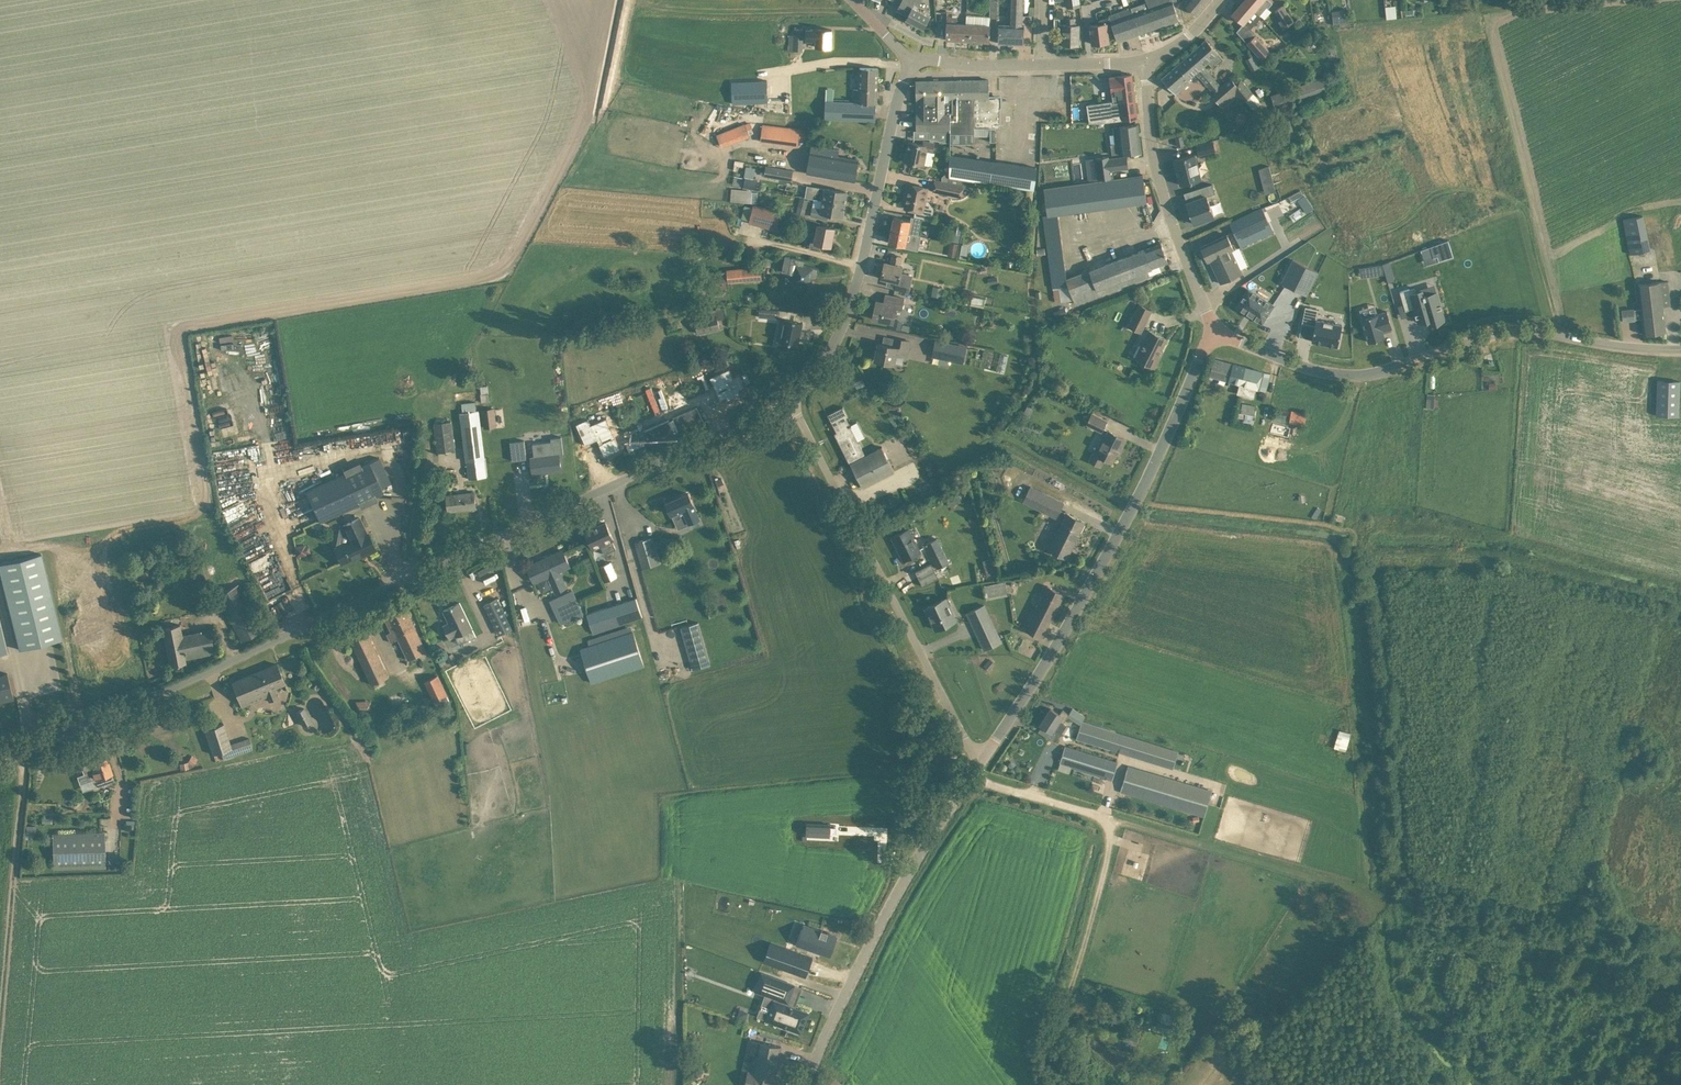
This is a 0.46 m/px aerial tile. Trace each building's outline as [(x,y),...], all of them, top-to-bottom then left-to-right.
[(897,9),(907,15),(906,18),(924,27),(930,15),(918,8),(922,0),(902,0),(897,9)] [(1023,0),(1011,0),(1010,24),(999,23),(998,42),(1024,43),(1024,25),(1022,24),(1023,0)] [(1158,26),(1179,19),(1173,1),(1175,0),(1147,0),(1147,1),(1138,4),(1140,10),(1133,13),(1131,8),(1109,15),(1109,16),(1116,36),(1118,40),(1140,32),(1158,26)] [(1197,14),(1209,0),(1187,0),(1184,3),(1197,14)] [(1244,1),(1254,10),(1262,0),(1244,0),(1244,1)] [(1250,29),(1253,24),(1261,15),(1254,10),(1244,1),(1232,14),(1250,29)] [(1283,4),(1279,7),(1276,9),(1281,19),(1279,20),(1283,28),(1293,22),(1283,4)] [(1383,5),(1383,17),(1394,17),(1394,4),(1383,5)] [(966,32),(967,15),(966,23),(957,22),(957,17),(947,16),(947,22),(946,39),(970,41),(971,32),(966,32)] [(989,24),(989,17),(989,16),(967,15),(966,32),(971,32),(970,41),(990,42),(991,24),(989,24)] [(1090,24),(1092,43),(1109,41),(1109,37),(1116,36),(1109,16),(1105,17),(1106,22),(1090,24)] [(1063,23),(1063,44),(1079,45),(1080,24),(1075,24),(1075,17),(1067,17),(1066,23),(1063,23)] [(790,34),(789,49),(803,50),(803,28),(795,28),(794,34),(790,34)] [(832,29),(817,28),(817,29),(807,28),(806,39),(816,40),(816,46),(832,47),(832,29)] [(1269,41),(1274,48),(1283,41),(1278,34),(1269,41)] [(1270,51),(1255,35),(1246,42),(1261,59),(1270,51)] [(1191,52),(1203,65),(1208,61),(1213,68),(1224,59),(1218,52),(1206,39),(1191,52)] [(1235,97),(1224,83),(1220,86),(1203,65),(1191,52),(1162,78),(1176,94),(1191,82),(1188,79),(1196,72),(1214,92),(1212,93),(1224,107),(1235,97)] [(1251,70),(1254,69),(1259,67),(1253,55),(1248,57),(1245,58),(1251,70)] [(860,67),(859,89),(853,88),(853,101),(826,100),(825,118),(876,120),(876,103),(877,103),(878,67),(860,67)] [(1102,120),(1102,121),(1114,120),(1137,117),(1132,74),(1110,77),(1113,100),(1087,104),(1090,121),(1102,120)] [(1224,83),(1235,97),(1241,103),(1253,93),(1241,78),(1236,83),(1231,77),(1224,83)] [(917,113),(924,113),(924,130),(929,130),(950,130),(950,133),(974,132),(974,126),(1000,126),(1001,106),(1000,106),(1000,98),(1000,97),(998,97),(989,97),(989,79),(916,81),(917,113)] [(1317,80),(1271,95),(1275,106),(1321,90),(1317,80)] [(798,115),(802,94),(766,87),(762,109),(798,115)] [(1281,135),(1292,133),(1289,119),(1278,121),(1281,135)] [(750,122),(722,132),(727,143),(749,134),(748,131),(753,129),(750,122)] [(1141,151),(1138,123),(1119,126),(1113,127),(1115,143),(1111,143),(1112,154),(1122,153),(1141,151)] [(798,146),(799,139),(808,141),(810,130),(763,124),(761,141),(798,146)] [(950,130),(929,130),(929,138),(950,143),(950,133),(950,130)] [(1213,140),(1196,144),(1198,154),(1215,150),(1213,140)] [(910,141),(906,160),(923,164),(926,150),(932,151),(934,143),(924,141),(923,144),(910,141)] [(807,172),(855,180),(859,159),(838,155),(839,149),(812,144),(807,172)] [(1201,179),(1195,153),(1174,158),(1180,184),(1201,179)] [(1078,160),(1080,182),(1092,180),(1114,177),(1113,169),(1128,167),(1127,155),(1109,158),(1108,155),(1097,157),(1078,160)] [(996,161),(993,160),(990,182),(1033,188),(1036,167),(1033,166),(996,161)] [(1256,168),(1263,193),(1275,189),(1267,164),(1256,168)] [(766,165),(764,176),(791,181),(793,170),(766,165)] [(755,167),(747,166),(743,187),(755,190),(758,179),(753,178),(755,167)] [(972,189),(974,180),(949,177),(949,181),(963,184),(963,187),(972,189)] [(1058,213),(1147,201),(1144,180),(1124,182),(1123,178),(1092,182),(1092,180),(1080,182),(1081,184),(1044,189),(1047,214),(1043,215),(1048,247),(1062,245),(1058,213)] [(972,189),(963,187),(963,184),(948,181),(934,179),(932,190),(961,197),(963,187),(972,189)] [(905,207),(915,209),(914,216),(932,219),(934,209),(929,201),(926,200),(926,201),(925,200),(927,187),(908,183),(906,190),(908,191),(907,197),(905,207)] [(1195,189),(1198,198),(1186,203),(1194,223),(1214,216),(1207,196),(1215,193),(1212,184),(1195,189)] [(815,192),(814,198),(844,203),(846,191),(825,187),(825,188),(816,186),(815,192)] [(752,190),(731,188),(730,201),(756,202),(757,192),(752,192),(752,190)] [(1305,195),(1298,199),(1307,212),(1313,208),(1305,195)] [(800,197),(796,213),(804,215),(808,199),(800,197)] [(842,215),(844,203),(814,198),(811,215),(827,218),(828,213),(842,215)] [(749,223),(777,230),(782,212),(754,205),(753,207),(745,205),(742,218),(750,220),(749,223)] [(1240,247),(1273,231),(1262,207),(1229,223),(1240,247)] [(1649,250),(1643,215),(1623,219),(1630,253),(1649,250)] [(891,229),(908,232),(909,226),(918,228),(920,222),(911,220),(911,219),(894,216),(891,229)] [(831,245),(835,227),(819,224),(816,238),(811,237),(809,247),(821,250),(822,243),(831,245)] [(961,234),(962,225),(953,224),(952,232),(961,234)] [(907,239),(908,232),(891,229),(889,242),(905,245),(906,245),(914,247),(916,241),(907,239)] [(1208,261),(1210,260),(1220,283),(1243,272),(1241,268),(1235,256),(1234,253),(1232,249),(1234,248),(1227,234),(1201,246),(1208,261)] [(1448,239),(1430,246),(1433,256),(1437,255),(1439,260),(1453,255),(1448,239)] [(950,241),(949,249),(957,250),(958,242),(950,241)] [(1067,278),(1062,245),(1048,247),(1053,287),(1054,287),(1055,301),(1074,300),(1075,303),(1150,275),(1147,269),(1159,264),(1168,261),(1161,242),(1160,243),(1067,278)] [(957,256),(964,257),(967,244),(960,243),(957,256)] [(1018,256),(1029,257),(1029,244),(1018,244),(1018,256)] [(1409,273),(1435,267),(1430,246),(1404,253),(1409,273)] [(1297,253),(1286,274),(1311,287),(1321,266),(1297,253)] [(881,277),(896,280),(895,287),(909,290),(912,275),(901,273),(902,265),(900,265),(902,256),(893,254),(891,263),(885,261),(881,277)] [(792,257),(785,255),(782,271),(788,272),(790,262),(796,264),(792,281),(810,285),(812,275),(817,276),(819,268),(804,264),(805,259),(792,257)] [(1383,264),(1373,265),(1374,275),(1384,274),(1383,264)] [(727,270),(728,282),(761,279),(760,267),(727,270)] [(1638,283),(1641,306),(1641,308),(1641,309),(1663,306),(1660,281),(1638,283)] [(1416,292),(1414,286),(1400,291),(1405,310),(1414,307),(1418,322),(1428,319),(1429,323),(1445,319),(1437,292),(1424,295),(1422,290),(1416,292)] [(1251,315),(1261,322),(1272,305),(1248,290),(1237,306),(1247,312),(1246,313),(1251,316),(1251,315)] [(873,317),(893,322),(894,319),(897,306),(902,307),(904,297),(886,293),(884,301),(876,299),(873,317)] [(970,295),(969,304),(983,306),(984,296),(970,295)] [(1151,310),(1140,304),(1129,325),(1141,331),(1151,310)] [(1315,325),(1312,340),(1337,345),(1342,324),(1317,319),(1319,308),(1305,305),(1302,323),(1315,325)] [(1058,309),(1060,314),(1067,312),(1065,306),(1058,309)] [(1666,331),(1663,306),(1641,309),(1641,308),(1633,309),(1633,308),(1621,309),(1623,321),(1635,320),(1635,319),(1642,318),(1644,334),(1666,331)] [(778,316),(779,309),(760,307),(759,316),(778,318),(778,316)] [(694,314),(698,333),(719,328),(715,309),(694,314)] [(1382,330),(1391,327),(1392,327),(1387,310),(1362,318),(1369,341),(1384,336),(1383,332),(1382,330)] [(803,321),(785,317),(781,316),(776,339),(798,344),(803,321)] [(894,319),(893,322),(892,328),(900,329),(901,326),(902,320),(894,319)] [(1167,338),(1149,329),(1141,345),(1145,347),(1139,358),(1155,366),(1159,358),(1158,355),(1167,338)] [(875,359),(894,363),(896,354),(907,356),(910,341),(896,337),(894,345),(879,342),(875,359)] [(932,356),(951,360),(963,362),(967,345),(935,339),(932,356)] [(1270,373),(1214,358),(1209,375),(1265,390),(1270,373)] [(715,374),(727,400),(747,391),(745,386),(751,384),(745,371),(739,374),(735,365),(715,374)] [(495,385),(494,377),(479,379),(482,402),(490,401),(488,386),(495,385)] [(1658,381),(1656,415),(1678,416),(1680,382),(1658,381)] [(463,411),(461,412),(469,477),(487,475),(479,408),(476,408),(474,394),(467,395),(468,401),(462,402),(463,411)] [(1236,418),(1251,421),(1254,404),(1238,402),(1236,418)] [(494,408),(483,409),(485,427),(496,425),(494,408)] [(1107,420),(1092,413),(1087,410),(1085,415),(1090,417),(1086,423),(1102,431),(1107,420)] [(1292,410),(1289,421),(1304,424),(1307,413),(1292,410)] [(579,421),(589,443),(599,438),(606,454),(623,446),(609,415),(593,423),(590,417),(579,421)] [(837,436),(850,462),(865,455),(845,416),(833,422),(840,435),(837,436)] [(453,421),(434,422),(436,450),(455,449),(453,421)] [(1109,430),(1101,446),(1097,453),(1094,452),(1090,460),(1100,465),(1104,457),(1112,461),(1119,448),(1121,449),(1126,438),(1109,430)] [(512,459),(527,458),(525,439),(510,440),(512,459)] [(533,472),(561,469),(559,455),(562,455),(561,445),(543,447),(544,455),(531,457),(533,472)] [(882,446),(865,455),(850,462),(863,487),(895,470),(882,446)] [(383,492),(381,487),(369,462),(306,491),(320,521),(383,492)] [(722,477),(715,480),(718,485),(724,482),(722,477)] [(1024,501),(1056,517),(1063,502),(1031,486),(1024,501)] [(449,510),(476,507),(474,491),(447,495),(449,510)] [(688,492),(666,502),(671,513),(683,508),(689,522),(700,518),(693,504),(693,503),(688,492)] [(1318,506),(1311,516),(1316,519),(1322,509),(1318,506)] [(1067,557),(1085,521),(1067,512),(1049,548),(1067,557)] [(342,525),(349,541),(334,548),(341,562),(374,547),(368,532),(367,532),(360,517),(342,525)] [(602,544),(605,552),(617,547),(613,539),(606,522),(588,531),(592,543),(599,540),(601,544),(602,544)] [(892,537),(904,560),(921,551),(909,528),(892,537)] [(658,555),(653,537),(653,536),(635,542),(636,547),(640,561),(658,555)] [(925,543),(937,567),(941,574),(957,566),(953,559),(949,561),(937,538),(925,543)] [(296,556),(306,554),(306,552),(310,552),(309,545),(305,545),(304,544),(294,546),(296,556)] [(563,549),(527,566),(534,582),(548,575),(556,591),(567,586),(559,570),(570,565),(563,549)] [(0,564),(0,569),(20,650),(64,639),(42,554),(0,564)] [(591,555),(583,558),(588,571),(596,568),(591,555)] [(985,568),(991,565),(989,558),(982,560),(985,568)] [(599,567),(605,581),(617,575),(611,561),(599,567)] [(997,582),(1000,596),(1007,595),(1005,581),(997,582)] [(241,640),(262,630),(239,583),(218,593),(241,640)] [(1026,629),(1041,637),(1042,637),(1064,593),(1048,585),(1026,629)] [(571,588),(547,598),(557,623),(582,612),(571,588)] [(607,606),(587,613),(593,633),(642,617),(642,616),(636,597),(607,606)] [(949,605),(952,603),(948,597),(946,598),(945,597),(926,607),(929,615),(931,614),(933,618),(931,619),(936,629),(953,621),(955,620),(956,619),(955,618),(953,612),(949,605)] [(497,598),(485,603),(491,614),(496,612),(503,625),(509,622),(497,598)] [(473,628),(460,602),(443,609),(449,621),(443,624),(449,637),(455,634),(456,635),(473,628)] [(406,607),(389,615),(395,629),(387,633),(391,642),(398,638),(408,659),(414,656),(426,650),(406,607)] [(970,619),(971,620),(978,634),(985,649),(1002,641),(988,610),(970,619)] [(633,620),(622,623),(625,634),(636,630),(633,620)] [(681,626),(694,668),(711,663),(699,621),(681,626)] [(215,652),(210,628),(182,634),(179,624),(162,627),(170,665),(186,662),(185,659),(215,652)] [(372,684),(373,684),(389,675),(366,626),(349,634),(372,684)] [(580,649),(592,684),(645,667),(634,632),(580,649)] [(458,661),(453,652),(446,656),(452,665),(458,661)] [(985,663),(992,668),(996,663),(990,658),(985,663)] [(269,700),(278,697),(274,687),(285,683),(277,663),(232,682),(242,706),(267,696),(269,700)] [(14,698),(7,672),(0,674),(0,701),(14,698)] [(568,674),(574,699),(582,697),(575,672),(568,674)] [(425,680),(435,701),(448,695),(440,678),(438,674),(425,680)] [(368,710),(368,701),(356,700),(355,709),(368,710)] [(1051,707),(1041,723),(1042,724),(1038,730),(1053,740),(1057,733),(1053,730),(1059,720),(1063,723),(1069,713),(1063,708),(1060,713),(1051,707)] [(312,722),(304,709),(296,713),(304,726),(312,722)] [(1179,751),(1081,721),(1076,737),(1173,768),(1179,751)] [(205,729),(213,754),(221,751),(223,759),(234,756),(234,755),(240,753),(237,742),(230,744),(223,723),(205,729)] [(1334,747),(1346,750),(1351,733),(1339,729),(1334,747)] [(1060,762),(1068,765),(1066,772),(1075,775),(1077,768),(1112,779),(1118,762),(1065,746),(1060,762)] [(188,761),(194,765),(198,759),(192,755),(188,761)] [(941,767),(950,763),(947,756),(938,760),(937,764),(941,767)] [(97,786),(114,780),(112,773),(107,757),(92,762),(95,769),(92,770),(95,779),(95,778),(97,786)] [(1212,790),(1137,768),(1138,761),(1130,758),(1128,765),(1120,790),(1205,815),(1212,790)] [(189,768),(187,761),(179,763),(181,769),(189,768)] [(82,782),(83,789),(91,788),(89,780),(82,782)] [(807,822),(806,834),(830,835),(830,823),(807,822)] [(105,832),(53,834),(54,868),(106,867),(105,832)] [(821,951),(824,953),(830,955),(837,935),(805,924),(803,928),(798,943),(809,947),(806,953),(819,957),(821,951)] [(763,962),(804,976),(810,958),(769,943),(763,962)] [(788,1001),(794,984),(762,973),(756,990),(765,993),(757,1015),(767,1019),(768,1018),(780,1023),(779,1025),(798,1032),(799,1030),(801,1030),(808,1012),(795,1007),(785,1004),(786,1000),(788,1001)] [(1243,1003),(1235,1013),(1246,1020),(1253,1010),(1243,1003)] [(1248,1037),(1258,1026),(1250,1019),(1241,1030),(1248,1037)] [(1208,1020),(1192,1042),(1198,1046),(1214,1024),(1208,1020)] [(1125,1032),(1123,1040),(1137,1043),(1139,1036),(1125,1032)] [(748,1071),(745,1084),(778,1084),(780,1076),(776,1075),(782,1046),(759,1041),(753,1071),(748,1071)]
